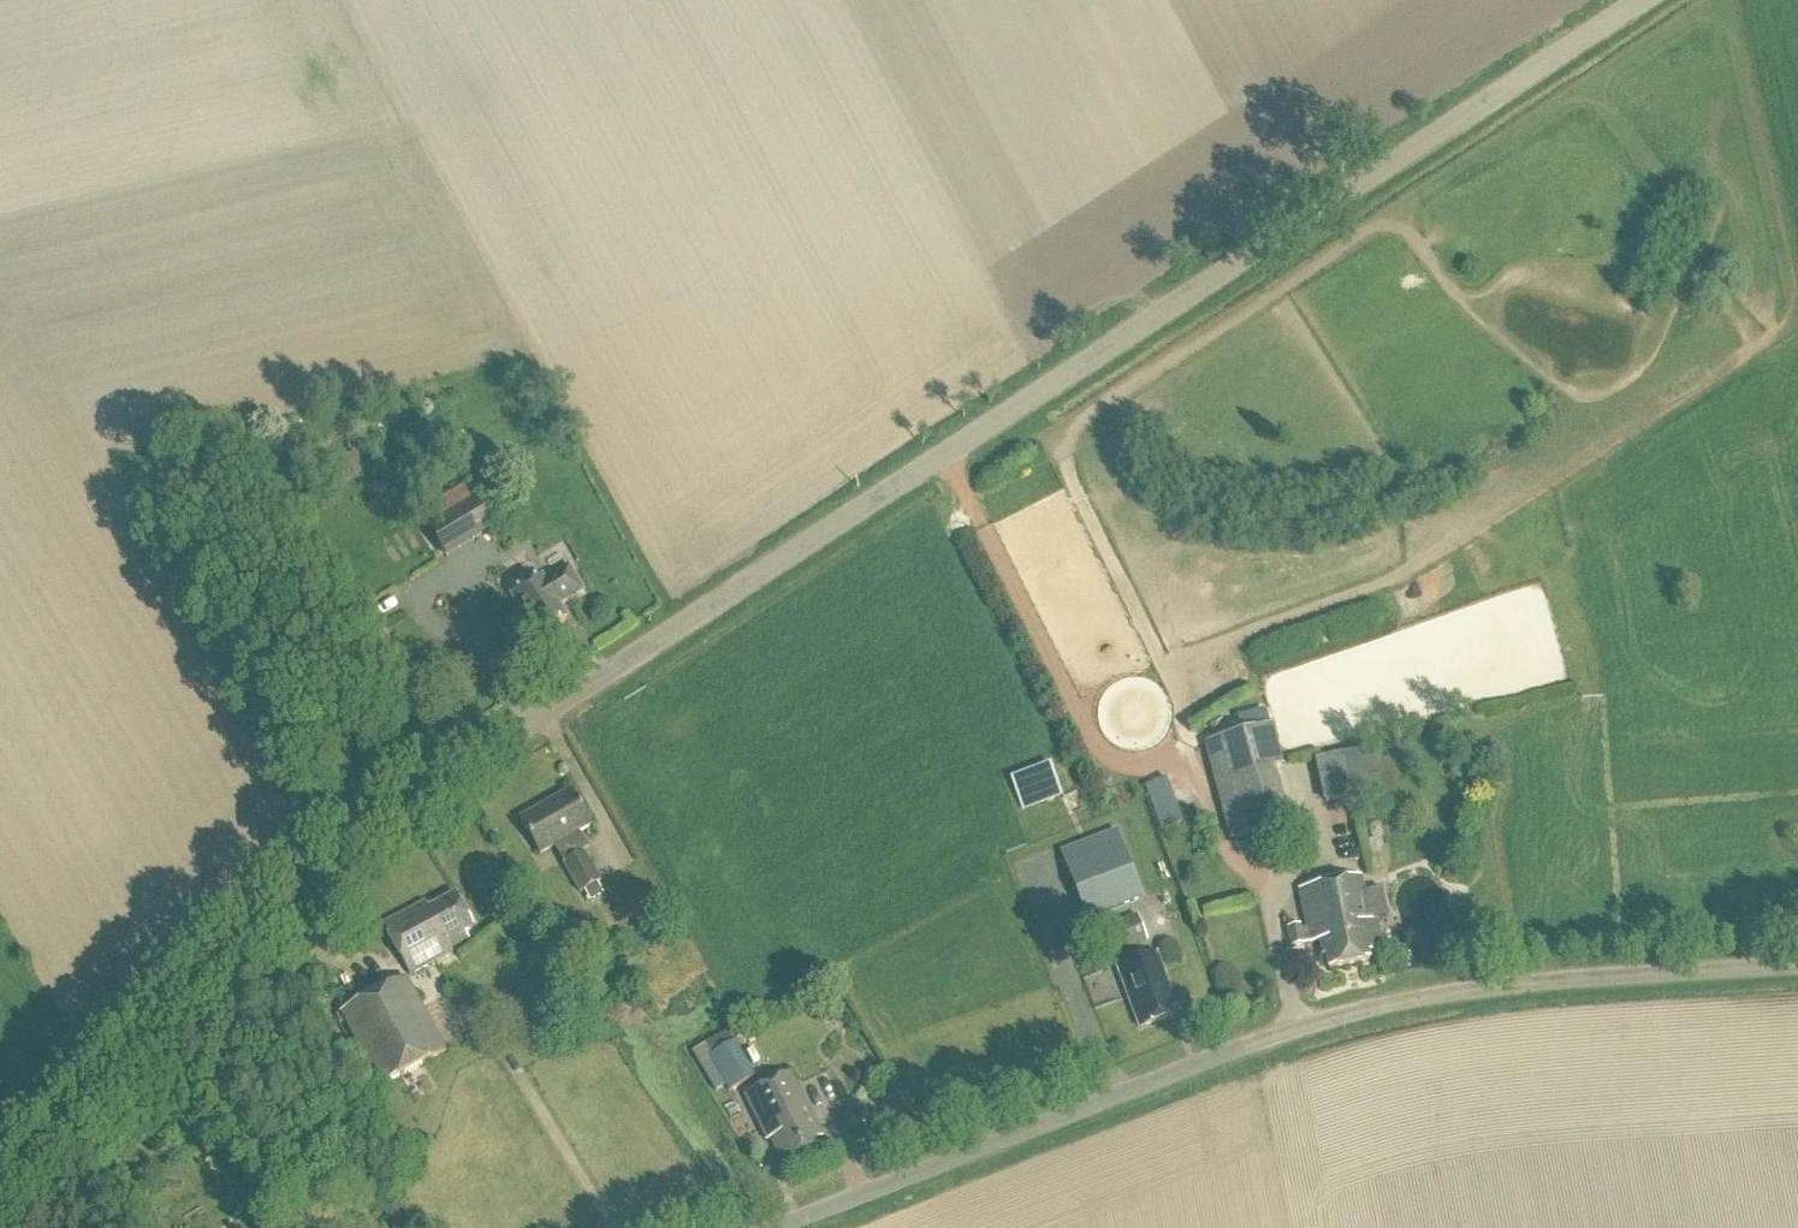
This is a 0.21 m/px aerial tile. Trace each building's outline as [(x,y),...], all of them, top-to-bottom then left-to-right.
[(426,528),(445,557),(492,529),(474,499),(426,528)] [(566,618),(558,605),(583,591),(568,566),(543,581),(541,577),(510,595),(535,636),(566,618)] [(1232,842),(1259,835),(1267,863),(1285,858),(1278,830),(1288,827),(1273,771),(1272,771),(1263,733),(1207,749),(1232,842)] [(572,858),(563,864),(580,894),(598,883),(578,848),(582,846),(576,834),(589,827),(570,793),(555,801),(559,807),(546,814),(542,809),(526,818),(529,823),(522,827),(539,856),(563,842),(572,858)] [(1121,845),(1066,867),(1087,922),(1142,900),(1121,845)] [(1206,888),(1232,880),(1229,869),(1203,877),(1206,888)] [(1284,933),(1287,950),(1317,944),(1320,959),(1324,958),(1327,973),(1366,965),(1365,958),(1380,955),(1374,924),(1368,926),(1359,880),(1297,893),(1306,934),(1299,935),(1298,930),(1284,933)] [(603,895),(597,884),(583,892),(590,903),(603,895)] [(454,953),(452,948),(464,942),(460,935),(469,931),(452,898),(426,912),(422,905),(380,927),(407,978),(454,953)] [(1134,917),(1090,934),(1101,962),(1145,945),(1134,917)] [(1168,1014),(1175,1012),(1165,987),(1162,988),(1158,977),(1161,975),(1154,957),(1116,972),(1138,1031),(1170,1019),(1168,1014)] [(339,1016),(380,1090),(445,1054),(403,980),(339,1016)] [(737,1043),(710,1059),(730,1093),(757,1077),(737,1043)] [(814,1141),(819,1139),(789,1077),(745,1098),(768,1145),(772,1143),(784,1166),(818,1150),(814,1141)] [(819,1079),(806,1086),(814,1100),(827,1093),(819,1079)]
